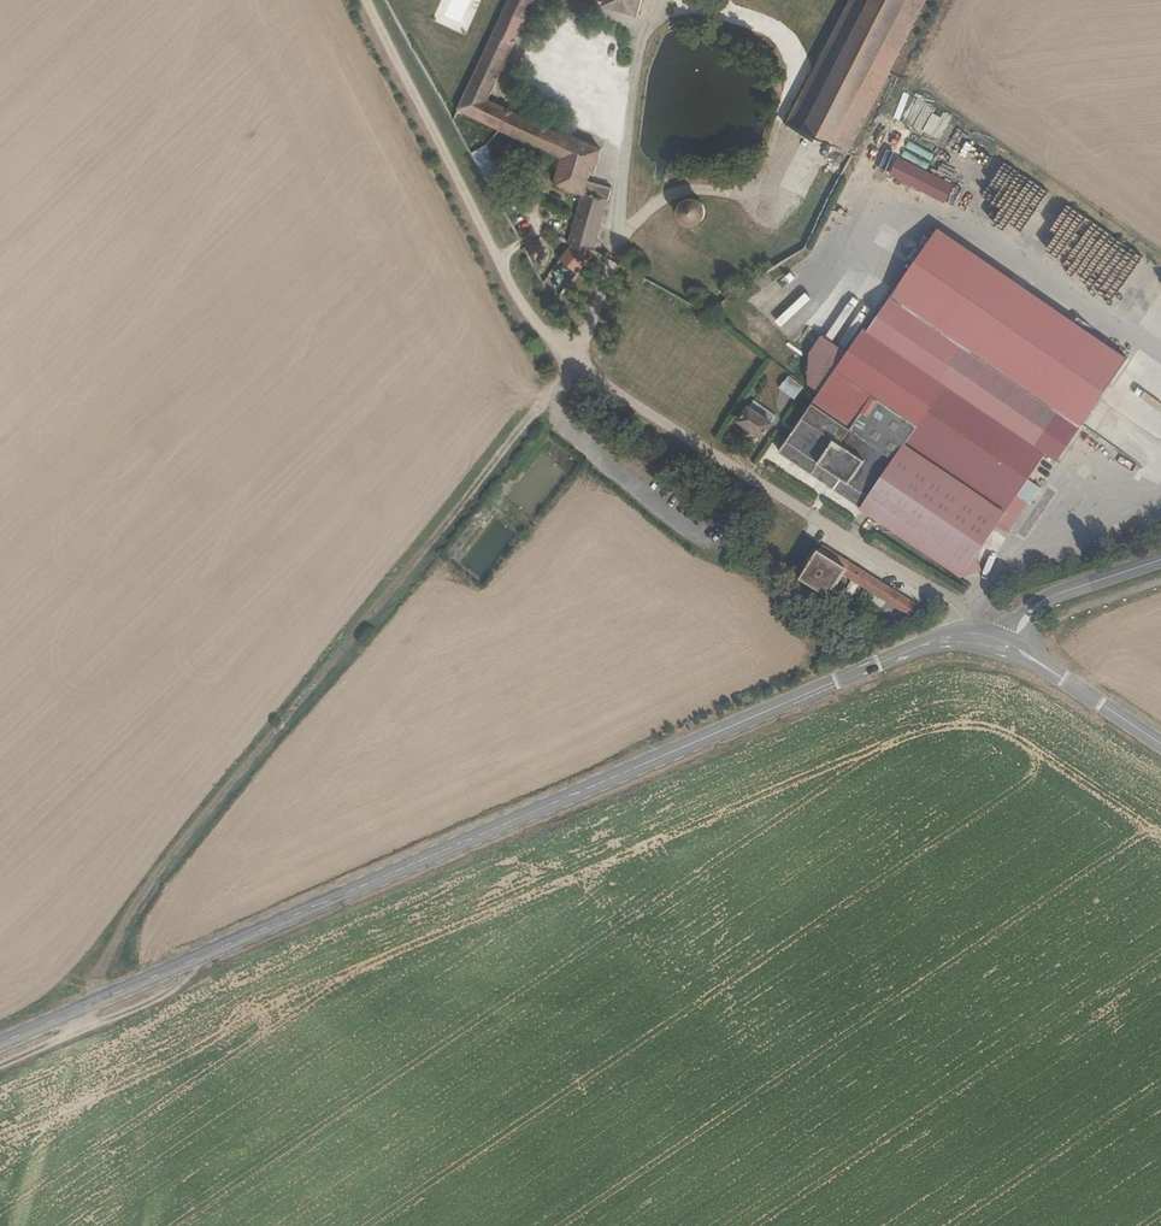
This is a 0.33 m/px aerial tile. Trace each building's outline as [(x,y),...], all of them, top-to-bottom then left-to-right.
[(501,27),(463,108),(566,157),(559,188),(585,196),(589,182),(592,174),(595,174),(602,150),(571,136),(569,138),(490,100),(537,0),(514,0),(501,27)] [(605,2),(604,6),(639,15),(643,0),(598,0),(605,2)] [(869,116),(893,68),(928,0),(858,0),(794,126),(832,145),(832,147),(831,148),(832,150),(833,151),(834,152),(836,153),(837,153),(839,152),(840,151),(841,150),(849,154),(869,116)] [(933,135),(942,116),(933,112),(924,131),(933,135)] [(879,158),(893,165),(909,130),(895,124),(879,158)] [(506,198),(509,197),(502,184),(482,149),(472,155),(520,243),(528,239),(506,198)] [(945,203),(953,186),(898,160),(891,176),(945,203)] [(595,253),(613,189),(589,182),(585,196),(578,223),(575,232),(578,235),(595,253)] [(680,199),(678,199),(675,199),(673,200),(671,201),(668,203),(667,205),(665,207),(664,210),(664,212),(664,215),(665,217),(666,220),(667,222),(669,224),(671,226),(674,227),(676,227),(679,227),(682,227),(684,226),(688,223),(689,221),(691,219),(692,217),(692,214),(692,211),(692,209),(691,206),(689,204),(688,202),(685,201),(683,199),(680,199)] [(940,228),(891,299),(1081,429),(1132,359),(940,228)] [(566,254),(583,268),(595,253),(578,235),(566,254)] [(538,258),(530,262),(554,305),(560,299),(538,258)] [(891,299),(867,334),(869,335),(927,324),(891,299)] [(1081,429),(1028,393),(959,346),(927,324),(869,335),(936,382),(1046,455),(1058,463),(1081,429)] [(920,406),(936,382),(869,335),(865,336),(850,358),(920,406)] [(792,399),(799,394),(788,380),(781,386),(792,399)] [(1046,455),(936,382),(920,406),(925,409),(913,425),(898,445),(1005,516),(1017,498),(1046,455)] [(890,456),(898,445),(913,425),(868,395),(847,426),(890,456)] [(778,418),(755,401),(741,422),(763,438),(778,418)] [(890,456),(847,426),(814,404),(804,419),(801,416),(784,439),(788,442),(781,452),(857,505),(890,456)] [(998,526),(1005,516),(898,445),(890,456),(857,505),(963,576),(998,526)] [(779,469),(772,464),(768,470),(776,474),(779,469)] [(1005,516),(998,526),(1009,533),(1027,505),(1017,498),(1005,516)] [(850,563),(822,545),(800,581),(828,598),(843,574),(850,563)] [(850,563),(843,574),(864,588),(872,576),(850,563)] [(872,576),(864,588),(907,615),(914,604),(872,576)]
